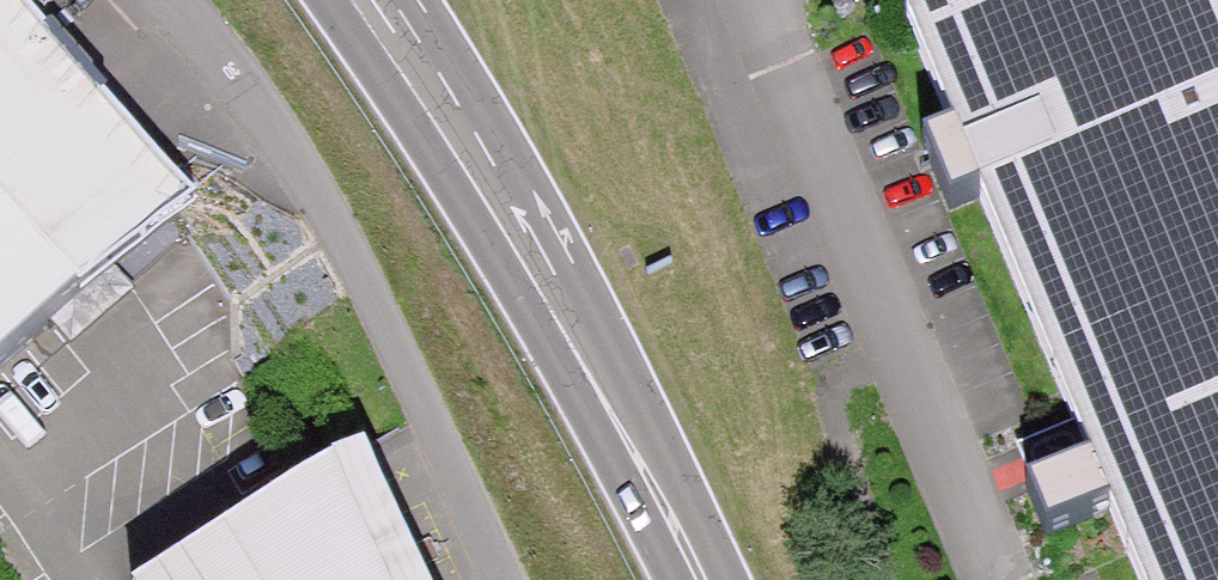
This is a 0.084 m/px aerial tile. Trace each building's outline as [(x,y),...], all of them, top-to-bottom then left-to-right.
[(194,196),(26,0),(0,0),(0,361),(194,196)] [(957,115),(931,125),(957,187),(978,179),(1079,422),(1024,445),(1051,511),(1105,488),(1143,579),(1217,579),(1217,0),(909,0),(957,115)] [(334,456),(135,579),(391,579),(334,456)]
